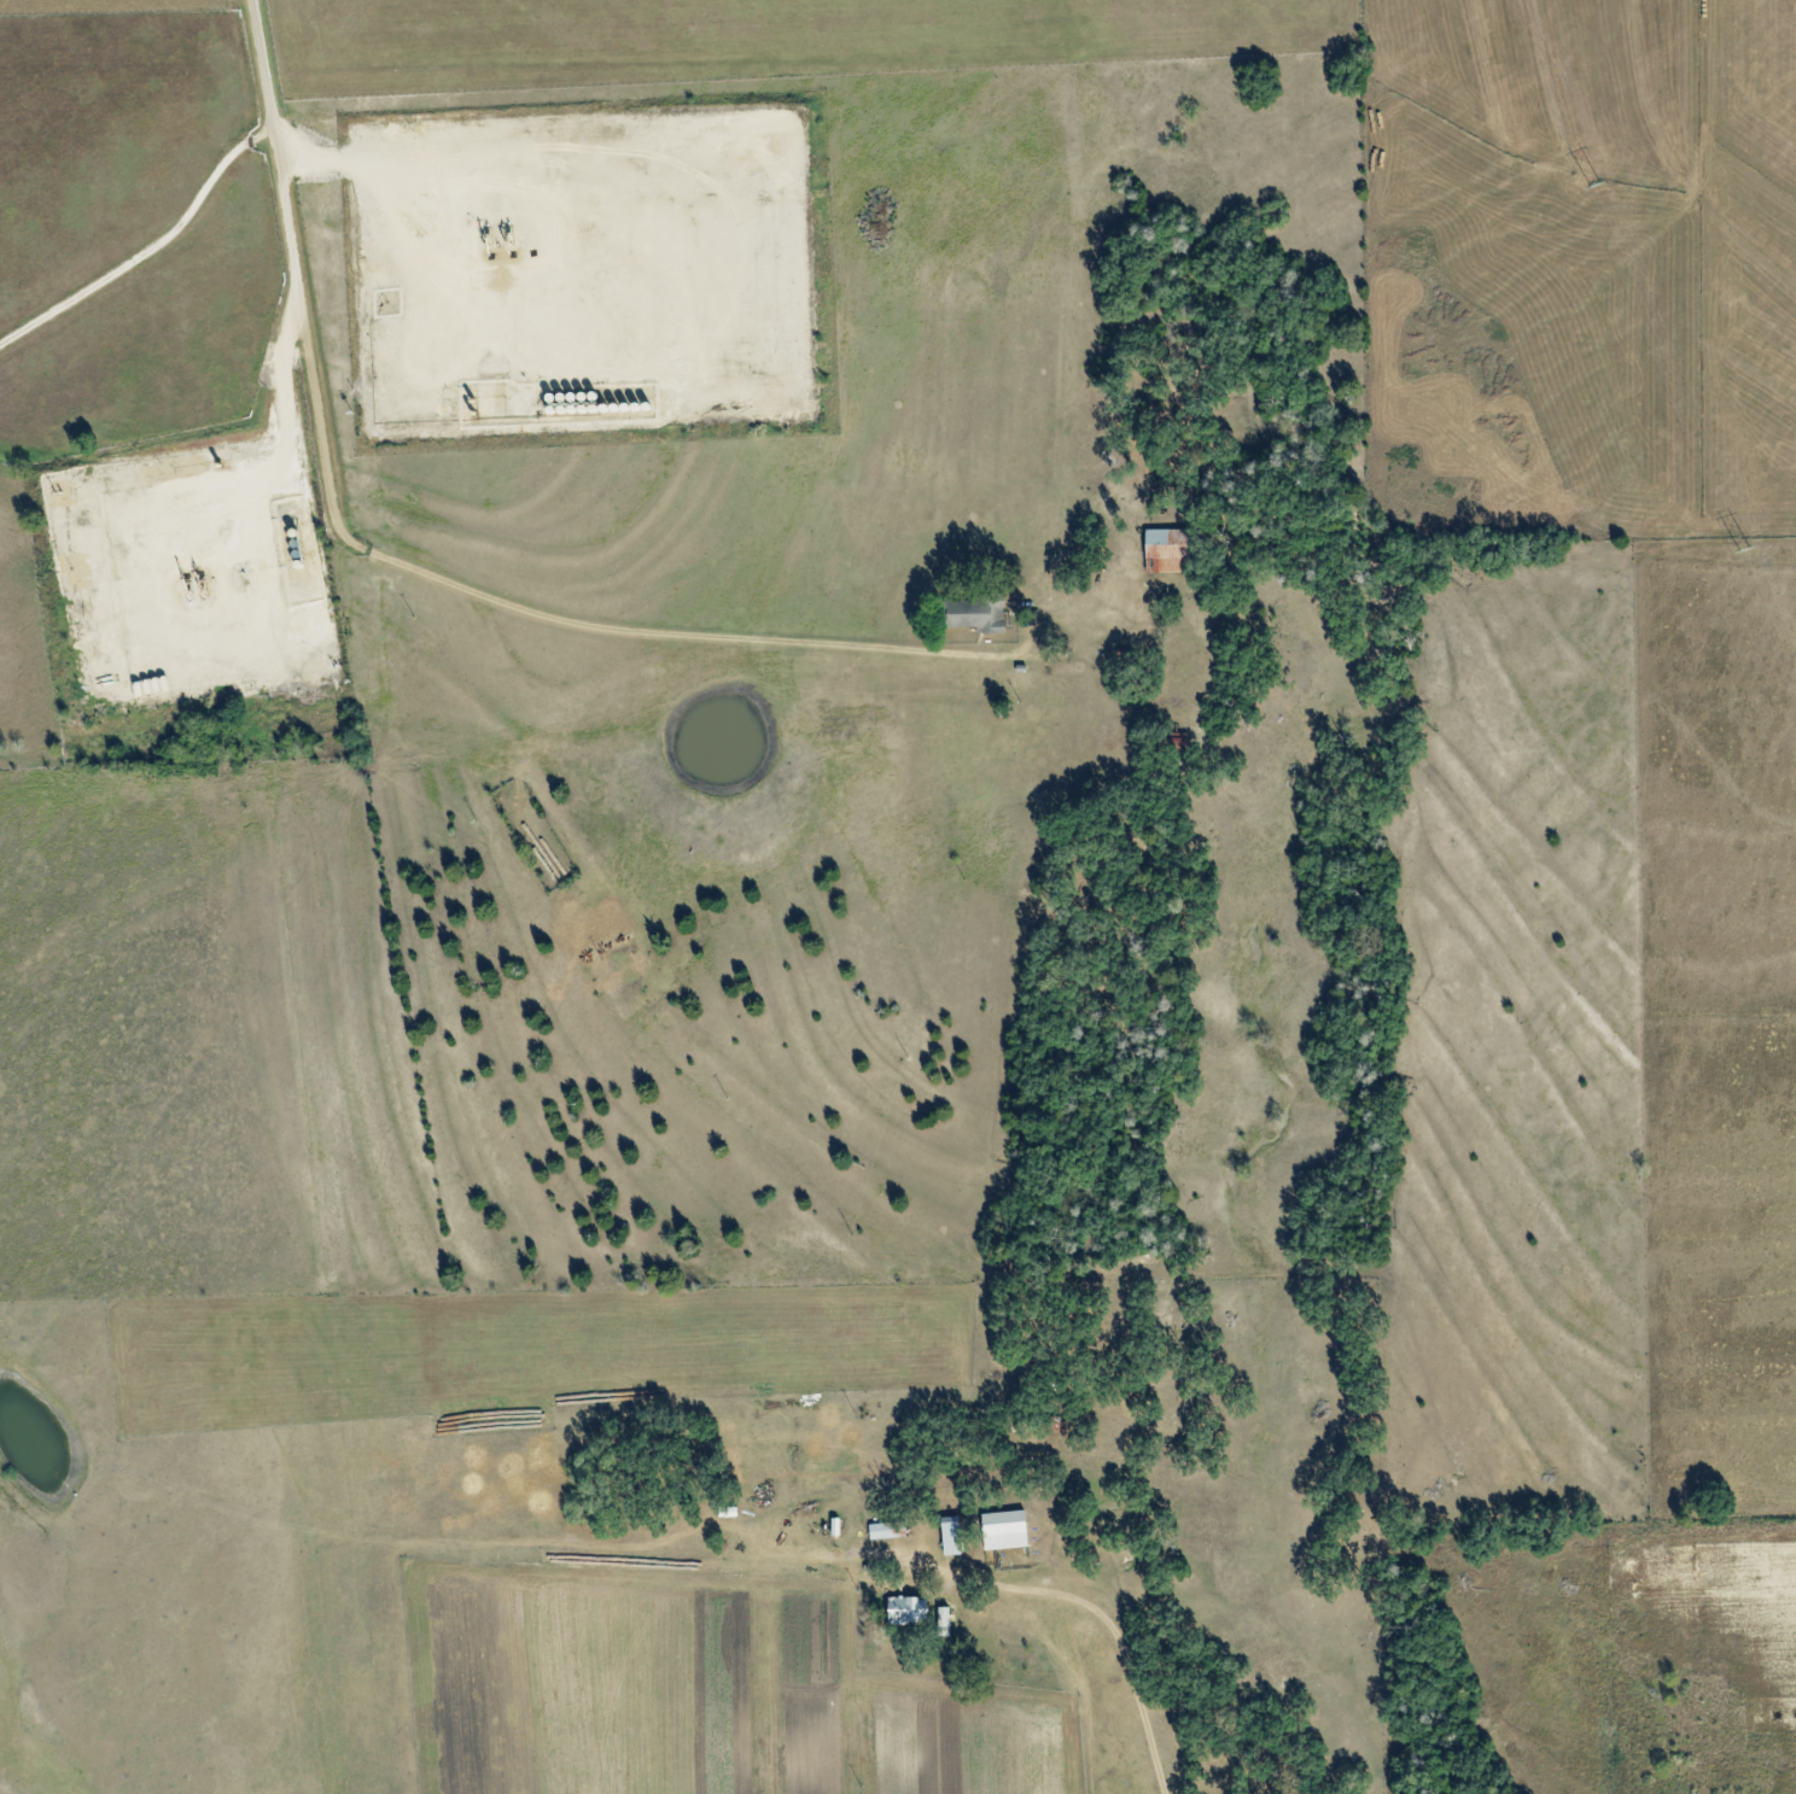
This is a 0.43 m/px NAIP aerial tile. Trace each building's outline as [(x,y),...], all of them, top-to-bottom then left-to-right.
[(1181,530),(1145,531),(1145,574),(1181,573),(1181,530)] [(941,602),(942,629),(978,627),(978,635),(1005,634),(1004,594),(976,595),(976,601),(941,602)] [(1027,1548),(1025,1512),(981,1514),(983,1551),(1027,1548)] [(962,1555),(960,1517),(941,1517),(942,1556),(962,1555)] [(870,1541),(901,1537),(899,1521),(868,1525),(870,1541)] [(888,1625),(924,1623),(923,1597),(887,1598),(888,1625)] [(938,1637),(949,1636),(948,1608),(937,1608),(938,1637)]
